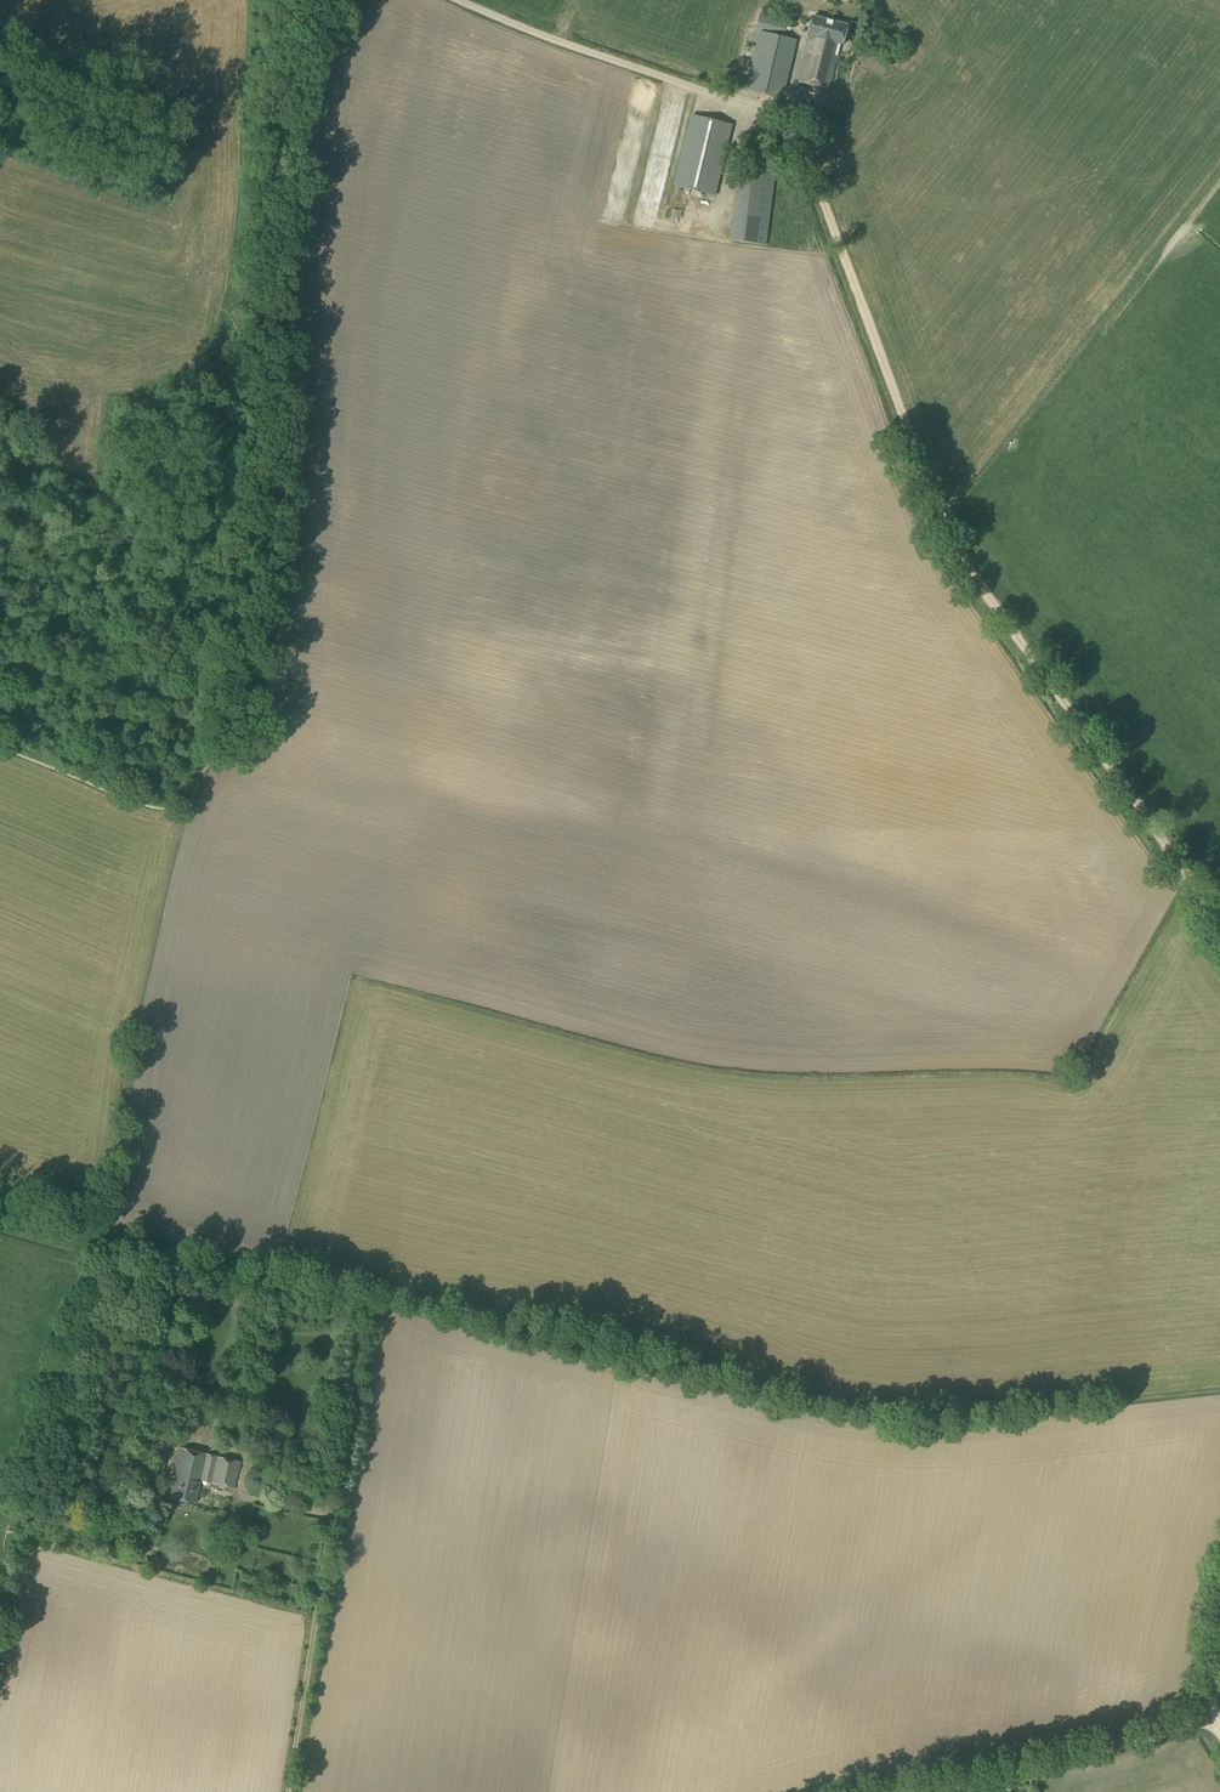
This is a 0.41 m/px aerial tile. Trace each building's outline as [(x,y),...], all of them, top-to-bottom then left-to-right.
[(785,35),(789,21),(760,14),(756,28),(785,35)] [(844,45),(849,26),(812,16),(807,36),(809,37),(805,52),(807,52),(799,82),(829,90),(841,44),(844,45)] [(782,100),(796,40),(760,32),(747,91),(782,100)] [(892,57),(895,46),(874,40),(871,50),(892,57)] [(715,196),(731,125),(691,116),(675,187),(715,196)] [(766,246),(775,168),(741,164),(731,241),(766,246)] [(617,172),(616,182),(635,184),(636,174),(617,172)] [(108,1356),(112,1340),(93,1335),(89,1351),(108,1356)] [(219,1433),(223,1420),(215,1418),(211,1431),(219,1433)] [(232,1489),(238,1464),(178,1449),(171,1479),(173,1480),(169,1499),(193,1505),(199,1481),(232,1489)]
